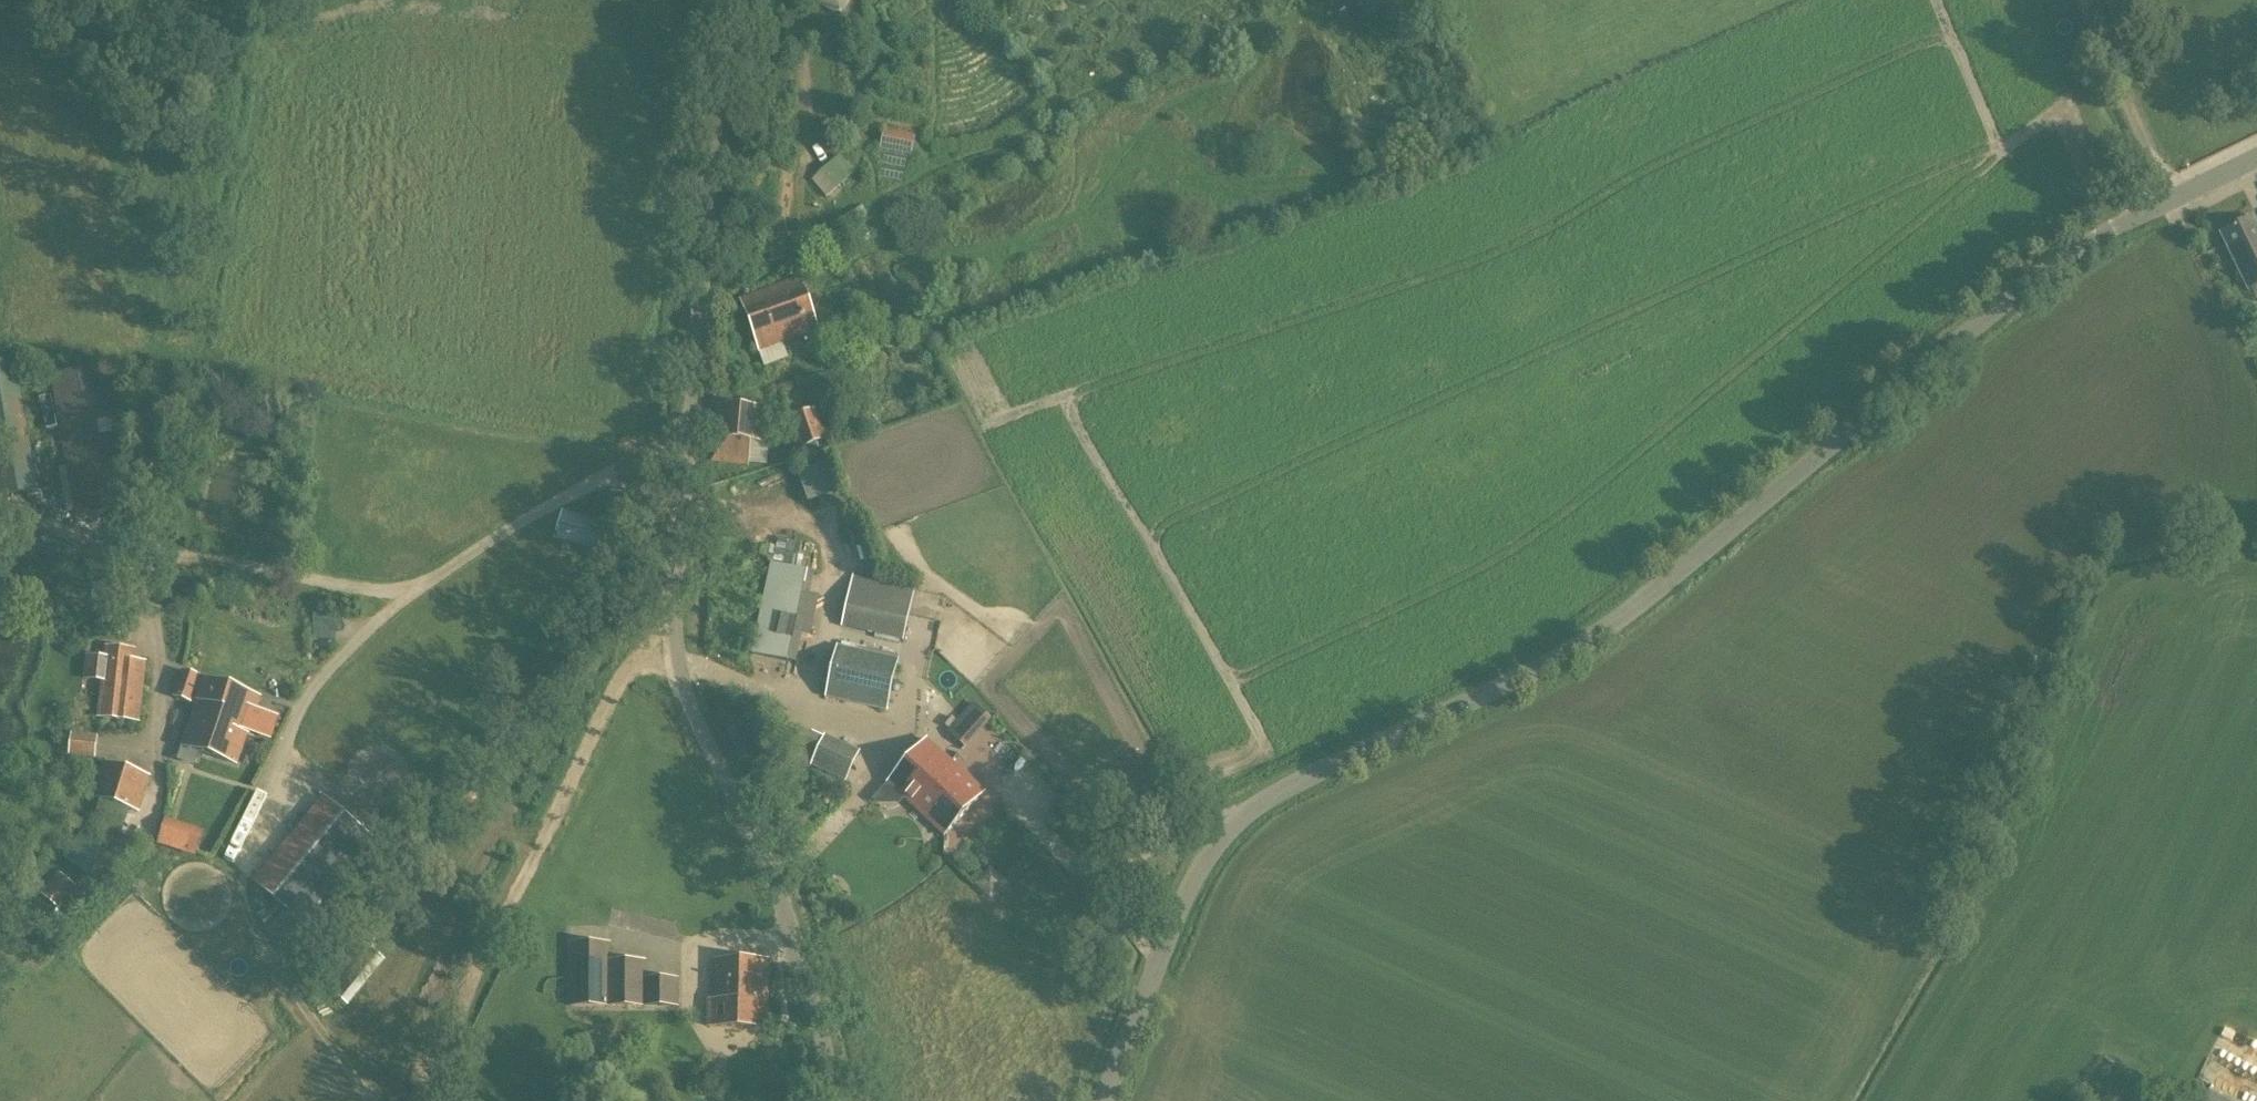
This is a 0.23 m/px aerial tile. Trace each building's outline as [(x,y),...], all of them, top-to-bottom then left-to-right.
[(842,19),(852,0),(815,0),(813,4),(842,19)] [(879,151),(911,158),(916,133),(884,127),(879,151)] [(825,195),(853,171),(839,153),(810,177),(825,195)] [(2256,286),(2256,231),(2252,220),(2222,235),(2249,290),(2256,286)] [(741,302),(759,350),(817,331),(800,282),(741,302)] [(0,363),(0,497),(37,490),(14,361),(0,363)] [(128,509),(104,369),(54,376),(76,517),(128,509)] [(765,405),(717,402),(712,461),(748,464),(749,456),(759,456),(760,443),(762,443),(765,405)] [(815,410),(791,418),(801,447),(833,437),(830,428),(822,431),(815,410)] [(826,461),(798,471),(809,501),(837,491),(826,461)] [(611,495),(605,539),(627,542),(633,498),(611,495)] [(554,539),(596,552),(604,524),(562,513),(554,539)] [(914,588),(854,575),(842,628),(902,641),(914,588)] [(768,585),(754,655),(796,662),(801,635),(810,637),(819,595),(768,585)] [(837,648),(826,696),(886,710),(897,662),(837,648)] [(100,717),(137,721),(143,665),(131,664),(132,652),(107,649),(100,717)] [(173,696),(193,703),(201,677),(182,670),(173,696)] [(206,679),(194,715),(246,734),(258,697),(206,679)] [(971,701),(945,730),(964,746),(990,717),(971,701)] [(246,734),(194,715),(183,746),(235,764),(246,734)] [(824,739),(796,725),(783,750),(811,763),(844,781),(859,752),(826,736),(824,739)] [(926,742),(889,783),(944,834),(982,794),(926,742)] [(100,800),(92,824),(122,834),(129,810),(140,813),(151,777),(103,761),(92,797),(100,800)] [(319,795),(247,881),(298,924),(370,838),(319,795)] [(194,856),(202,830),(161,818),(153,844),(194,856)] [(988,867),(973,884),(989,898),(1004,881),(988,867)] [(41,893),(59,908),(76,887),(59,872),(41,893)] [(608,943),(571,944),(572,1007),(645,1005),(678,1006),(678,978),(645,977),(644,960),(608,961),(608,943)] [(714,961),(714,1002),(711,1002),(711,1026),(767,1026),(767,961),(714,961)] [(2193,1084),(2187,1096),(2197,1100),(2226,1100),(2193,1084)]
